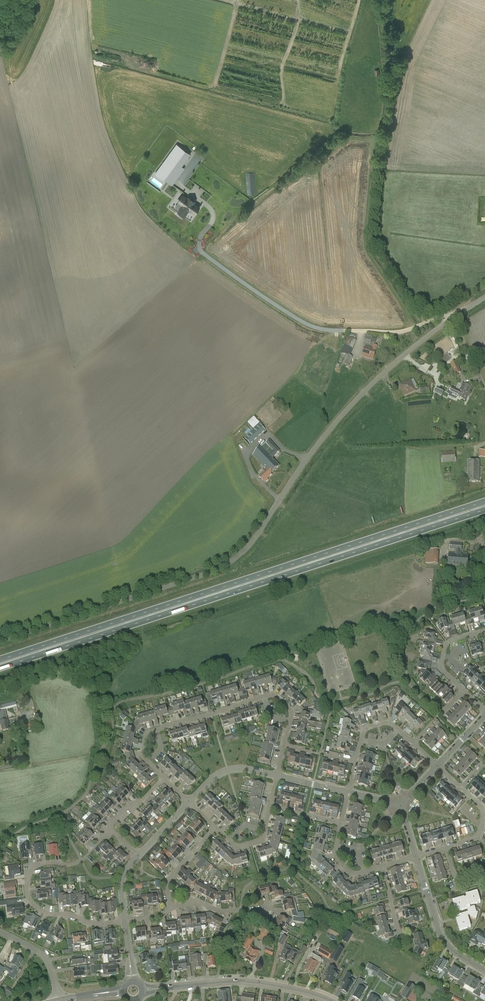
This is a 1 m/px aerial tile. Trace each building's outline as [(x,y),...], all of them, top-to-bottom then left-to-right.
[(160,171),(172,179),(193,151),(181,142),(160,171)] [(179,186),(178,186),(177,185),(177,184),(176,183),(175,184),(171,179),(166,183),(170,187),(164,192),(168,197),(174,192),(178,198),(182,194),(178,189),(180,188),(179,186)] [(195,220),(202,202),(182,195),(179,203),(181,204),(178,213),(195,220)] [(371,342),(375,343),(376,338),(373,337),(373,336),(366,334),(365,339),(364,343),(370,345),(371,342)] [(356,341),(347,337),(344,345),(353,349),(356,341)] [(373,348),(365,346),(362,356),(373,360),(377,346),(374,345),(373,348)] [(349,366),(353,357),(347,354),(343,364),(349,366)] [(442,358),(446,363),(451,359),(447,354),(442,358)] [(456,361),(450,363),(456,375),(461,372),(456,361)] [(410,380),(400,385),(405,395),(410,393),(415,390),(410,380)] [(463,384),(459,391),(468,395),(472,388),(463,384)] [(444,391),(436,388),(433,394),(441,398),(444,391)] [(452,388),(448,396),(456,400),(457,397),(466,401),(468,395),(459,391),(452,388)] [(259,425),(245,438),(250,444),(265,431),(259,425)] [(263,466),(272,458),(280,451),(269,440),(253,455),(263,466)] [(456,462),(455,451),(441,453),(442,463),(451,462),(456,462)] [(272,458),(263,466),(266,470),(259,477),(265,483),(268,480),(267,479),(272,475),(271,474),(280,466),(272,458)] [(479,460),(468,460),(467,482),(479,482),(479,460)] [(456,549),(455,554),(449,553),(448,565),(467,567),(468,555),(460,555),(460,549),(461,549),(461,544),(450,543),(449,549),(456,549)] [(439,549),(427,548),(426,563),(438,564),(439,549)] [(475,610),(478,618),(483,617),(484,620),(484,610),(484,609),(483,610),(484,612),(483,613),(481,608),(475,610)] [(470,616),(467,617),(470,625),(475,623),(474,622),(478,621),(478,618),(475,610),(469,612),(470,616)] [(460,615),(457,616),(459,624),(465,622),(466,626),(470,625),(467,617),(464,618),(463,614),(463,613),(462,613),(460,613),(459,614),(460,615)] [(452,622),(449,622),(452,631),(455,630),(454,626),(459,624),(457,616),(451,617),(452,622)] [(448,631),(452,631),(449,622),(446,623),(445,619),(439,621),(440,625),(439,626),(440,627),(439,627),(440,630),(441,629),(441,630),(445,629),(446,632),(448,631)] [(429,642),(431,643),(436,644),(437,638),(434,637),(435,634),(434,633),(435,631),(430,630),(429,632),(426,631),(424,638),(429,639),(428,642),(429,642)] [(476,641),(473,642),(477,655),(482,653),(480,644),(477,645),(476,641)] [(431,643),(429,642),(428,645),(423,644),(422,650),(431,652),(432,646),(431,646),(431,643)] [(471,643),(472,646),(469,647),(472,656),(477,655),(473,642),(471,643)] [(431,652),(422,650),(420,656),(423,657),(422,659),(427,661),(428,658),(429,658),(431,652)] [(422,659),(421,662),(419,662),(417,668),(422,669),(421,673),(426,672),(428,664),(428,661),(427,661),(422,659)] [(466,667),(468,669),(463,674),(466,676),(465,677),(466,678),(477,667),(475,666),(472,669),(470,667),(469,667),(468,665),(466,667)] [(479,669),(477,667),(466,678),(468,680),(469,679),(471,681),(478,674),(476,672),(479,669)] [(420,679),(425,683),(427,680),(430,682),(431,680),(435,676),(432,673),(430,675),(426,672),(421,673),(423,675),(420,679)] [(478,674),(471,681),(474,684),(473,685),(474,686),(475,685),(482,678),(484,675),(483,673),(480,676),(478,674)] [(273,678),(271,679),(270,676),(264,677),(268,689),(267,686),(272,684),(276,686),(278,680),(273,678)] [(435,676),(431,680),(433,682),(429,687),(434,691),(440,685),(436,681),(438,679),(435,676)] [(268,689),(264,677),(259,679),(261,686),(264,686),(265,689),(268,689)] [(283,680),(278,686),(281,688),(278,692),(279,694),(282,691),(288,684),(290,681),(287,678),(285,678),(283,680)] [(475,685),(478,687),(477,688),(478,690),(479,689),(484,683),(484,679),(484,680),(482,678),(475,685)] [(257,692),(254,680),(249,682),(251,691),(251,689),(254,689),(255,692),(257,692)] [(251,691),(249,682),(243,684),(245,689),(241,690),(243,696),(247,695),(246,692),(251,691)] [(284,693),(282,696),(281,697),(283,699),(292,689),(287,685),(288,684),(282,691),(284,693)] [(236,685),(230,687),(233,696),(238,694),(239,697),(243,696),(241,690),(238,691),(236,685)] [(440,685),(434,691),(438,696),(442,691),(445,693),(449,689),(446,686),(444,688),(440,685)] [(230,687),(225,689),(228,696),(230,695),(232,699),(234,699),(233,696),(230,687)] [(292,689),(283,699),(285,700),(288,697),(291,699),(292,698),(297,693),(297,692),(296,693),(292,689)] [(449,689),(445,693),(443,694),(446,696),(443,700),(447,704),(453,697),(450,694),(451,691),(449,689)] [(220,690),(215,692),(217,699),(220,698),(221,702),(224,702),(220,690)] [(206,695),(207,700),(208,700),(210,706),(213,705),(212,702),(218,700),(217,699),(215,692),(206,695)] [(292,698),(294,701),(292,703),(293,705),(292,707),(301,697),(297,693),(292,698)] [(306,701),(301,697),(292,707),(294,708),(295,707),(296,707),(298,704),(301,707),(306,701)] [(201,698),(195,699),(198,708),(201,707),(202,709),(207,707),(205,700),(202,701),(201,698)] [(471,708),(465,702),(461,698),(459,700),(463,704),(461,705),(468,712),(471,708)] [(198,708),(195,699),(190,701),(192,710),(195,709),(197,713),(199,713),(198,708)] [(382,701),(381,701),(382,702),(385,713),(387,712),(386,708),(389,707),(389,705),(393,703),(394,699),(387,701),(387,699),(384,700),(382,701)] [(15,701),(0,705),(0,706),(0,707),(1,711),(17,707),(15,701)] [(187,714),(186,711),(183,701),(177,703),(180,711),(183,710),(185,715),(187,714)] [(183,701),(186,711),(190,710),(191,715),(193,714),(192,710),(190,701),(184,703),(183,701)] [(385,713),(382,702),(376,704),(378,711),(381,710),(382,714),(383,714),(384,717),(386,716),(385,713)] [(170,708),(169,708),(172,716),(177,714),(177,712),(180,711),(177,703),(171,704),(172,708),(170,708)] [(397,716),(400,713),(405,707),(401,703),(396,709),(398,711),(395,715),(397,716)] [(378,711),(376,704),(370,706),(374,720),(377,719),(375,712),(378,711)] [(456,704),(454,706),(464,716),(468,712),(461,705),(459,708),(456,704)] [(255,708),(251,709),(250,710),(253,718),(259,716),(257,710),(258,709),(256,705),(254,705),(255,708)] [(370,705),(364,706),(366,714),(369,713),(371,717),(372,717),(373,717),(370,706),(370,705)] [(166,706),(160,708),(163,716),(166,715),(166,717),(172,716),(169,708),(167,709),(166,706)] [(249,710),(246,711),(245,711),(247,720),(253,718),(250,710),(251,709),(251,706),(248,707),(249,710)] [(366,714),(364,706),(358,708),(359,709),(363,725),(367,724),(365,719),(364,719),(363,715),(366,714)] [(464,716),(454,706),(452,708),(456,711),(454,713),(461,719),(464,716)] [(405,707),(400,713),(403,715),(399,719),(401,720),(409,712),(410,711),(406,708),(405,707)] [(160,708),(154,709),(157,718),(160,717),(162,722),(164,721),(163,716),(160,708)] [(243,709),(244,712),(238,713),(239,715),(241,722),(247,720),(245,711),(246,711),(245,708),(243,709)] [(157,718),(154,709),(154,710),(154,711),(149,713),(152,722),(155,721),(157,725),(159,725),(157,718)] [(350,716),(354,720),(355,721),(357,721),(356,718),(358,717),(359,721),(360,721),(361,725),(363,725),(359,709),(353,711),(354,715),(350,716)] [(1,725),(2,732),(8,730),(7,724),(8,724),(5,710),(0,711),(0,726),(1,725)] [(301,716),(297,715),(295,714),(294,717),(300,718),(308,720),(310,715),(312,715),(313,711),(308,710),(307,714),(302,712),(301,716)] [(413,716),(409,712),(401,720),(403,722),(406,720),(408,722),(413,716)] [(454,713),(452,715),(449,712),(447,713),(457,723),(461,719),(454,713)] [(149,713),(144,715),(146,723),(149,722),(151,727),(153,726),(152,722),(149,713)] [(234,713),(233,714),(236,725),(242,724),(241,722),(239,715),(235,716),(234,713)] [(457,723),(447,713),(446,715),(449,718),(447,721),(454,727),(457,723)] [(228,715),(227,715),(230,727),(236,725),(233,714),(231,714),(232,717),(229,718),(228,715)] [(138,720),(134,724),(140,729),(143,726),(142,724),(146,723),(144,715),(137,716),(138,720)] [(226,719),(223,720),(222,717),(220,717),(221,722),(222,722),(224,729),(230,727),(227,715),(225,716),(226,719)] [(342,725),(341,725),(354,728),(355,726),(351,725),(351,721),(353,722),(354,720),(350,716),(349,721),(344,719),(342,725)] [(407,728),(409,730),(410,729),(419,720),(414,716),(413,716),(408,722),(411,724),(407,728)] [(419,720),(410,729),(412,730),(415,727),(417,729),(424,722),(420,718),(419,720)] [(34,728),(34,727),(32,722),(22,726),(24,730),(31,728),(31,729),(34,728)] [(127,727),(126,733),(135,735),(135,732),(137,732),(140,729),(134,724),(132,722),(131,724),(133,726),(131,728),(127,727)] [(204,726),(200,727),(199,727),(202,735),(208,734),(206,727),(205,722),(203,723),(204,726)] [(306,726),(293,723),(292,725),(298,727),(297,730),(306,732),(305,732),(306,726)] [(198,727),(194,728),(196,737),(202,735),(199,727),(200,727),(199,724),(197,724),(198,727)] [(191,726),(192,729),(188,730),(189,737),(190,739),(196,737),(194,728),(193,725),(191,726)] [(187,728),(182,730),(181,727),(179,727),(180,730),(181,730),(184,738),(189,737),(188,730),(187,728)] [(180,730),(177,731),(176,728),(174,729),(174,732),(176,732),(178,740),(184,738),(181,730),(180,730)] [(262,754),(260,760),(270,762),(271,757),(273,751),(274,746),(276,747),(276,746),(277,741),(278,736),(279,731),(270,728),(269,734),(267,739),(266,744),(264,744),(263,749),(262,754)] [(439,729),(437,731),(434,728),(432,729),(442,739),(445,736),(446,737),(447,736),(446,735),(439,729)] [(442,739),(432,729),(430,731),(434,734),(432,736),(440,744),(439,742),(442,739)] [(174,732),(171,733),(170,730),(168,731),(169,736),(170,735),(172,742),(178,740),(176,732),(174,732)] [(291,732),(290,735),(304,738),(306,732),(297,730),(298,731),(297,734),(294,733),(291,732)] [(342,732),(341,737),(352,740),(355,740),(356,738),(349,736),(350,733),(342,732)] [(126,733),(124,739),(138,742),(139,740),(134,739),(135,735),(126,733)] [(304,738),(290,735),(289,737),(296,739),(295,742),(306,745),(307,739),(304,738)] [(432,736),(430,738),(427,735),(425,737),(435,747),(438,743),(440,744),(432,736)] [(435,747),(425,737),(423,739),(427,742),(425,744),(432,750),(432,751),(433,751),(432,750),(435,747)] [(124,739),(123,745),(132,747),(133,744),(137,745),(138,742),(124,739)] [(406,742),(403,745),(401,743),(394,750),(397,753),(397,754),(398,755),(408,744),(406,742)] [(408,744),(398,755),(398,756),(400,755),(402,758),(409,751),(407,749),(410,746),(408,744)] [(132,747),(123,745),(121,751),(125,752),(127,757),(134,755),(132,751),(131,750),(132,747)] [(289,750),(289,751),(286,750),(285,756),(287,757),(290,758),(289,762),(294,764),(296,756),(293,755),(294,751),(289,750)] [(411,753),(409,751),(402,758),(405,761),(406,762),(416,752),(414,750),(411,753)] [(416,752),(406,762),(406,763),(408,763),(410,765),(417,758),(415,756),(418,754),(416,752)] [(471,752),(467,755),(478,765),(479,764),(476,761),(478,758),(471,752)] [(299,756),(296,756),(294,764),(300,765),(303,753),(300,753),(299,756)] [(127,757),(128,762),(126,765),(130,769),(136,763),(134,760),(135,759),(134,755),(127,757)] [(310,770),(312,763),(315,764),(317,757),(311,755),(310,759),(307,758),(305,766),(306,766),(305,769),(310,770)] [(467,755),(464,759),(471,766),(473,764),(476,767),(478,765),(467,755)] [(375,761),(361,757),(360,760),(364,761),(364,764),(373,766),(374,762),(375,762),(375,761)] [(419,760),(417,758),(410,765),(414,769),(424,759),(422,757),(419,760)] [(167,758),(163,763),(162,762),(158,766),(160,767),(162,765),(165,768),(165,769),(172,762),(167,758)] [(322,758),(321,765),(319,770),(323,770),(322,771),(323,772),(326,773),(327,772),(327,771),(327,772),(329,763),(326,763),(327,759),(325,758),(325,759),(322,758)] [(471,766),(464,759),(460,763),(471,773),(472,771),(469,768),(471,766)] [(332,764),(329,763),(327,772),(333,773),(336,761),(333,760),(332,764)] [(136,763),(130,769),(135,773),(141,767),(144,763),(142,762),(139,765),(136,763)] [(165,769),(165,768),(163,770),(164,772),(166,769),(169,772),(170,773),(176,767),(172,762),(165,769)] [(343,767),(340,766),(338,774),(339,774),(338,777),(343,778),(344,777),(344,776),(344,775),(347,764),(344,763),(343,767)] [(460,763),(457,767),(464,773),(466,771),(469,775),(471,773),(460,763)] [(141,767),(135,773),(139,777),(144,773),(148,768),(147,766),(143,769),(141,767)] [(170,773),(169,772),(167,774),(168,776),(171,774),(173,776),(174,777),(180,771),(176,767),(170,773)] [(464,773),(457,767),(453,771),(460,777),(464,780),(465,779),(462,775),(464,773)] [(373,771),(359,768),(358,771),(362,772),(361,774),(370,776),(371,773),(372,772),(373,771)] [(144,773),(139,777),(137,779),(142,783),(148,777),(152,773),(150,771),(146,775),(144,773)] [(174,777),(173,776),(171,778),(173,780),(175,778),(179,781),(180,779),(184,775),(180,771),(174,777)] [(186,773),(184,775),(180,779),(184,782),(181,785),(183,786),(185,784),(185,783),(191,777),(186,773)] [(151,779),(148,777),(142,783),(146,787),(156,777),(154,776),(151,779)] [(195,781),(191,777),(185,783),(185,784),(188,787),(186,789),(187,790),(191,787),(190,786),(195,781)] [(370,782),(356,779),(355,781),(359,782),(359,785),(368,787),(369,783),(370,783),(370,782)] [(445,779),(442,782),(436,789),(440,793),(446,786),(445,784),(447,781),(445,779)] [(477,779),(471,785),(468,789),(470,791),(473,787),(475,789),(481,782),(477,779)] [(475,789),(477,791),(474,794),(475,796),(484,786),(481,782),(475,789)] [(261,801),(265,785),(255,783),(251,799),(253,799),(249,815),(259,817),(263,801),(261,801)] [(122,784),(120,786),(119,785),(116,789),(125,797),(127,795),(128,796),(130,794),(124,790),(126,788),(122,784)] [(448,788),(446,786),(440,793),(442,796),(442,797),(443,797),(453,787),(451,785),(448,788)] [(475,796),(477,798),(480,794),(482,796),(484,793),(484,786),(475,796)] [(453,787),(443,797),(444,798),(445,798),(447,801),(454,793),(453,792),(455,789),(453,787)] [(125,797),(116,789),(113,792),(123,801),(125,803),(126,802),(124,799),(125,797)] [(164,789),(160,793),(168,801),(170,799),(174,795),(169,790),(167,792),(164,789)] [(282,791),(282,793),(281,798),(278,797),(277,804),(282,805),(283,801),(285,802),(288,792),(284,791),(282,791)] [(109,795),(107,797),(111,801),(113,799),(119,804),(120,802),(121,803),(123,801),(113,792),(113,793),(112,792),(109,796),(109,795)] [(454,793),(447,801),(450,803),(450,804),(451,805),(461,794),(459,792),(456,795),(454,793)] [(160,793),(156,797),(164,805),(167,807),(168,805),(166,803),(168,801),(160,793)] [(205,799),(204,798),(201,802),(202,804),(205,801),(207,804),(205,806),(206,807),(214,798),(209,794),(205,799)] [(461,794),(451,805),(452,805),(453,806),(455,808),(459,804),(461,806),(464,803),(462,801),(460,799),(463,796),(461,794)] [(293,804),(296,805),(298,797),(293,795),(290,809),(292,809),(293,804)] [(106,800),(103,804),(109,810),(111,808),(112,809),(114,807),(110,803),(111,801),(107,797),(105,799),(106,800)] [(164,805),(156,797),(153,801),(156,804),(154,806),(159,811),(164,805)] [(298,809),(304,810),(306,803),(303,802),(304,798),(298,797),(296,805),(299,805),(298,809)] [(218,802),(214,798),(206,807),(207,808),(209,805),(212,808),(209,810),(210,811),(218,802)] [(315,801),(314,805),(311,805),(309,812),(315,813),(315,809),(318,810),(320,802),(315,801)] [(223,807),(218,802),(210,811),(211,812),(213,809),(217,813),(221,809),(223,807)] [(326,812),(329,813),(331,805),(332,803),(331,802),(330,805),(326,803),(326,802),(323,815),(325,816),(326,812)] [(103,804),(100,807),(107,814),(109,816),(110,814),(108,811),(109,810),(103,804)] [(93,807),(91,809),(98,815),(100,813),(104,817),(107,814),(100,807),(97,805),(94,808),(93,807)] [(333,805),(331,805),(329,813),(332,813),(331,817),(337,818),(340,807),(333,805)] [(148,806),(145,810),(153,817),(159,811),(154,806),(152,809),(148,806)] [(91,814),(88,817),(98,826),(100,824),(99,823),(100,821),(96,817),(98,815),(91,809),(93,812),(91,814)] [(191,818),(196,813),(192,809),(187,815),(191,818)] [(221,809),(217,813),(215,815),(218,818),(216,821),(217,821),(225,813),(221,809)] [(363,812),(349,809),(348,812),(352,813),(352,815),(361,817),(362,813),(363,813),(363,812)] [(153,817),(145,810),(141,814),(144,817),(142,819),(144,821),(147,823),(150,820),(153,817)] [(225,813),(217,821),(218,822),(220,820),(223,822),(221,825),(229,817),(225,813)] [(273,821),(273,823),(284,825),(285,820),(279,818),(279,817),(274,816),(274,818),(277,819),(276,822),(273,821)] [(98,826),(88,817),(85,821),(87,823),(85,825),(90,830),(92,828),(94,829),(95,827),(96,828),(98,826)] [(204,826),(203,826),(200,823),(202,821),(198,817),(196,819),(197,820),(193,824),(200,830),(200,829),(203,826),(203,827),(204,826)] [(234,821),(229,817),(221,825),(222,826),(224,824),(227,826),(225,829),(226,830),(230,826),(229,826),(234,821)] [(360,823),(347,819),(346,822),(350,823),(349,825),(359,828),(359,824),(360,823)] [(138,820),(135,824),(141,830),(143,831),(148,826),(151,830),(152,829),(147,823),(144,821),(142,823),(138,820)] [(271,827),(271,828),(283,831),(284,825),(273,823),(272,824),(275,825),(274,828),(271,827)] [(141,830),(135,824),(131,828),(134,831),(132,833),(137,838),(140,834),(139,832),(141,830)] [(200,830),(193,824),(190,827),(189,826),(187,829),(191,832),(193,830),(197,834),(197,833),(196,833),(199,829),(200,830)] [(84,828),(81,831),(90,840),(92,838),(91,838),(93,836),(89,832),(90,830),(85,825),(83,827),(84,828)] [(323,829),(320,828),(317,827),(316,834),(318,834),(332,837),(332,834),(330,834),(332,828),(323,825),(323,829)] [(447,827),(446,828),(447,829),(451,842),(453,841),(452,837),(455,836),(452,827),(448,828),(447,827)] [(270,833),(270,834),(281,837),(283,831),(271,828),(271,830),(274,831),(273,834),(270,833)] [(445,829),(441,830),(444,839),(446,839),(448,843),(451,842),(447,829),(446,828),(445,828),(445,829)] [(358,833),(344,830),(343,833),(347,834),(347,836),(356,838),(357,834),(358,834),(358,833)] [(437,831),(436,831),(440,845),(443,844),(442,840),(444,839),(441,830),(438,831),(437,831)] [(90,840),(81,831),(76,837),(80,841),(84,845),(86,843),(88,841),(89,842),(90,840)] [(192,834),(188,831),(183,836),(190,843),(190,844),(191,844),(190,843),(193,840),(194,840),(190,836),(192,834)] [(434,832),(431,833),(434,843),(436,842),(437,846),(440,845),(436,831),(435,831),(434,832)] [(426,834),(425,834),(426,835),(430,848),(432,847),(431,843),(434,843),(431,833),(427,834),(426,834)] [(272,836),(271,840),(268,839),(268,840),(280,843),(281,837),(270,834),(269,835),(272,836)] [(420,841),(421,845),(423,845),(423,846),(426,845),(427,849),(430,848),(426,835),(425,834),(424,834),(424,835),(421,836),(422,840),(420,841)] [(177,837),(174,840),(175,841),(181,846),(183,844),(187,848),(186,847),(190,843),(183,836),(180,840),(177,837)] [(214,841),(215,842),(210,847),(215,851),(221,845),(219,844),(217,841),(219,839),(217,837),(214,841)] [(326,842),(317,840),(316,839),(314,845),(328,848),(329,845),(325,844),(326,842)] [(175,845),(171,849),(177,854),(178,855),(179,856),(178,855),(182,852),(179,849),(181,846),(175,841),(174,840),(172,843),(175,845)] [(280,843),(268,840),(268,841),(271,842),(270,847),(276,853),(277,849),(278,849),(280,843)] [(221,845),(215,851),(219,855),(225,849),(224,848),(221,845),(223,843),(222,841),(219,844),(221,845)] [(56,846),(50,846),(49,842),(45,843),(46,852),(49,852),(50,855),(57,854),(56,846)] [(397,843),(396,843),(396,844),(400,857),(402,856),(401,852),(404,851),(401,842),(397,843)] [(23,847),(19,847),(21,859),(27,858),(26,851),(29,850),(28,843),(23,844),(23,847)] [(101,850),(103,852),(109,846),(106,843),(102,847),(100,845),(95,850),(98,853),(100,851),(101,850)] [(394,844),(391,845),(393,854),(396,854),(397,858),(400,857),(396,844),(396,843),(395,843),(394,844)] [(480,846),(477,847),(476,843),(474,843),(478,857),(483,855),(480,846)] [(41,844),(31,846),(32,852),(35,851),(35,855),(42,854),(41,844)] [(225,849),(219,855),(223,859),(221,860),(222,861),(224,860),(224,859),(229,853),(228,852),(226,849),(228,847),(226,845),(224,848),(225,849)] [(263,849),(259,850),(258,847),(256,847),(258,852),(259,852),(261,859),(266,857),(263,845),(262,846),(263,849)] [(264,845),(263,845),(266,857),(272,855),(272,854),(276,853),(270,847),(265,848),(264,845)] [(328,848),(314,845),(313,851),(324,853),(323,852),(324,850),(327,851),(328,848)] [(386,846),(385,846),(389,860),(392,859),(391,855),(393,854),(391,845),(387,846),(386,846)] [(108,858),(111,855),(112,854),(110,852),(113,849),(109,846),(103,852),(105,854),(102,857),(106,860),(108,858)] [(384,847),(380,848),(383,857),(385,857),(387,861),(389,860),(385,846),(384,846),(384,847)] [(466,846),(464,846),(468,860),(473,858),(470,849),(467,850),(466,846)] [(376,849),(375,849),(379,863),(382,862),(381,858),(383,857),(380,848),(377,849),(376,849)] [(460,853),(458,853),(456,848),(454,849),(458,863),(463,861),(460,853)] [(178,856),(178,855),(177,854),(171,849),(168,852),(165,849),(163,851),(170,858),(172,856),(176,860),(176,859),(175,859),(178,856)] [(376,864),(379,863),(375,849),(374,849),(374,850),(370,851),(373,861),(375,860),(376,864)] [(112,854),(111,855),(117,860),(123,853),(119,850),(117,852),(115,850),(112,854)] [(230,850),(228,852),(229,853),(224,859),(224,860),(228,864),(229,863),(232,866),(233,857),(230,854),(232,851),(230,850)] [(244,854),(241,855),(240,855),(242,864),(248,862),(246,855),(247,855),(246,850),(243,851),(244,854)] [(161,856),(158,859),(165,866),(166,867),(169,863),(165,859),(168,857),(161,851),(159,854),(161,856)] [(324,853),(313,851),(311,859),(312,861),(322,858),(323,856),(324,853)] [(233,857),(232,866),(236,865),(241,864),(242,868),(243,868),(242,864),(240,855),(241,855),(240,852),(237,853),(238,856),(233,857)] [(123,861),(126,857),(123,853),(117,860),(114,863),(120,868),(125,863),(123,861)] [(440,855),(431,857),(427,858),(428,861),(432,860),(433,863),(442,860),(442,858),(441,858),(440,855)] [(322,858),(312,861),(312,864),(317,868),(315,871),(316,871),(325,862),(326,861),(324,859),(323,859),(322,858)] [(165,866),(158,859),(155,862),(152,860),(150,863),(157,869),(159,867),(163,870),(162,869),(165,866)] [(433,863),(434,867),(430,868),(431,871),(444,867),(442,863),(443,863),(442,860),(433,863)] [(325,862),(316,871),(318,873),(320,871),(322,873),(332,863),(330,861),(327,864),(325,862)] [(332,863),(322,873),(327,877),(334,870),(331,868),(334,865),(332,863)] [(9,876),(4,877),(5,880),(10,880),(9,876),(20,875),(19,868),(19,867),(18,865),(8,867),(9,876)] [(403,865),(399,867),(390,869),(391,873),(392,876),(401,873),(400,869),(404,868),(403,865)] [(180,877),(182,880),(191,870),(189,869),(187,871),(183,867),(178,871),(180,873),(177,877),(179,878),(180,877)] [(445,871),(444,867),(431,871),(432,873),(436,872),(437,876),(446,873),(445,871)] [(40,880),(50,879),(50,875),(53,875),(52,869),(46,870),(46,873),(40,874),(40,880)] [(183,883),(185,884),(189,880),(192,877),(189,875),(192,872),(191,870),(182,880),(181,881),(183,883)] [(401,873),(392,876),(392,878),(393,878),(394,881),(406,878),(406,875),(402,876),(401,873)] [(437,876),(438,879),(434,880),(435,883),(447,879),(446,875),(447,875),(446,873),(437,876)] [(344,874),(341,877),(339,875),(333,882),(337,886),(346,876),(344,874)] [(373,875),(370,876),(374,889),(374,888),(379,887),(379,889),(383,888),(379,876),(376,877),(376,878),(374,878),(373,875)] [(346,876),(337,886),(336,887),(339,889),(337,891),(338,892),(348,882),(347,882),(346,883),(345,882),(348,878),(346,876)] [(189,880),(185,884),(187,886),(188,885),(190,887),(193,884),(194,886),(197,882),(195,881),(196,881),(192,877),(189,880)] [(363,878),(360,879),(364,893),(365,893),(364,892),(368,891),(369,894),(370,894),(366,882),(364,882),(363,878)] [(407,880),(406,878),(394,881),(395,885),(395,888),(404,885),(403,881),(407,880)] [(51,882),(50,879),(40,880),(41,886),(48,886),(48,889),(50,888),(55,888),(54,882),(51,882)] [(356,884),(359,895),(364,893),(360,879),(357,880),(359,885),(357,886),(356,884)] [(197,893),(199,894),(200,892),(203,885),(204,883),(199,881),(198,883),(197,882),(194,886),(196,887),(194,891),(197,893)] [(16,882),(4,884),(6,898),(15,897),(14,886),(16,886),(16,882)] [(348,882),(338,892),(339,893),(341,891),(346,896),(349,897),(351,887),(349,884),(350,884),(348,882)] [(206,887),(203,885),(200,892),(199,894),(201,895),(202,894),(204,895),(209,886),(210,884),(208,883),(206,887)] [(206,898),(208,899),(213,890),(215,887),(212,886),(210,884),(209,886),(204,895),(207,897),(206,898)] [(351,887),(349,897),(352,897),(359,895),(356,884),(354,885),(354,886),(351,887)] [(269,886),(263,887),(260,888),(261,894),(268,892),(269,895),(272,895),(274,894),(277,893),(276,888),(275,888),(274,885),(269,886)] [(404,885),(395,888),(396,890),(397,890),(398,894),(410,890),(409,887),(405,888),(404,885)] [(50,888),(48,889),(43,889),(43,892),(37,893),(38,899),(39,899),(40,900),(41,900),(42,899),(48,898),(47,894),(50,894),(50,888)] [(229,889),(229,893),(226,893),(227,903),(229,902),(229,901),(232,901),(231,897),(235,896),(234,888),(229,889)] [(213,890),(208,899),(210,900),(211,899),(214,900),(216,897),(218,898),(219,894),(218,894),(218,893),(213,890)] [(159,899),(158,893),(158,891),(151,892),(151,895),(152,904),(157,903),(157,899),(159,899)] [(464,897),(458,899),(453,901),(456,912),(467,908),(468,912),(457,916),(458,919),(456,919),(460,930),(471,927),(468,916),(470,915),(471,918),(476,920),(478,913),(479,909),(475,908),(474,907),(471,908),(470,906),(480,902),(477,891),(466,895),(467,897),(464,898),(464,897)] [(71,892),(68,893),(68,896),(70,906),(76,905),(75,899),(78,899),(77,894),(77,892),(71,892)] [(80,893),(77,894),(78,899),(78,901),(81,900),(82,907),(88,906),(88,900),(87,892),(80,893)] [(274,894),(272,895),(272,896),(274,896),(275,899),(280,898),(281,900),(287,899),(286,894),(283,895),(282,892),(277,893),(274,894)] [(70,906),(68,896),(65,897),(64,893),(58,894),(59,897),(59,899),(59,901),(62,901),(63,907),(70,906)] [(220,894),(219,894),(218,898),(220,898),(221,902),(224,902),(224,903),(227,903),(226,893),(220,894)] [(146,895),(143,895),(144,901),(147,901),(147,905),(152,904),(151,895),(146,896),(146,895)] [(138,910),(136,898),(132,899),(132,897),(128,898),(130,907),(132,907),(133,911),(138,910)] [(287,898),(288,901),(283,903),(284,905),(282,906),(282,908),(293,905),(292,902),(295,902),(294,897),(287,898)] [(101,900),(100,901),(97,902),(98,909),(101,908),(102,915),(108,914),(107,903),(106,900),(105,899),(104,898),(102,899),(101,900)] [(93,899),(88,900),(88,906),(91,906),(92,912),(99,912),(98,909),(97,902),(94,902),(93,899)] [(107,903),(108,914),(114,913),(113,907),(117,906),(116,899),(110,900),(110,903),(107,903)] [(400,911),(407,909),(406,907),(409,906),(408,899),(399,902),(400,906),(398,906),(400,911)] [(23,914),(22,904),(7,906),(8,913),(12,912),(12,915),(23,914)] [(293,905),(282,908),(283,910),(285,909),(285,912),(291,911),(291,913),(297,912),(295,904),(293,905)] [(386,913),(384,913),(383,910),(385,909),(383,904),(376,906),(377,909),(374,910),(376,916),(379,915),(379,916),(386,914),(386,913)] [(407,910),(407,909),(400,911),(400,912),(402,911),(404,916),(405,916),(406,918),(414,915),(413,911),(410,912),(409,909),(407,910)] [(24,923),(23,927),(27,929),(28,925),(31,927),(31,926),(35,928),(33,930),(34,931),(38,922),(34,920),(36,917),(30,914),(28,917),(27,916),(24,923)] [(379,916),(380,918),(376,919),(378,924),(387,922),(386,918),(387,918),(386,914),(379,916)] [(204,915),(199,916),(201,927),(201,926),(205,926),(205,927),(207,926),(208,924),(209,917),(205,918),(204,915)] [(415,917),(414,915),(406,918),(406,920),(408,919),(409,922),(408,923),(409,928),(416,926),(415,924),(419,923),(417,916),(415,917)] [(195,919),(192,919),(193,928),(201,927),(199,916),(194,916),(195,919)] [(277,918),(276,920),(286,925),(288,926),(292,919),(287,917),(285,919),(280,916),(279,919),(277,918)] [(179,918),(180,925),(178,925),(179,934),(182,934),(181,929),(186,929),(185,917),(179,918)] [(192,919),(190,920),(189,917),(185,917),(186,929),(193,928),(192,919)] [(209,917),(208,924),(214,927),(218,919),(214,917),(212,919),(209,917)] [(223,933),(224,932),(220,930),(223,925),(221,924),(223,921),(218,919),(214,927),(216,928),(215,930),(223,933)] [(275,922),(277,922),(276,925),(281,928),(280,930),(287,934),(288,931),(286,930),(288,926),(286,925),(276,920),(275,922)] [(392,920),(387,922),(378,924),(380,930),(389,928),(388,924),(393,923),(392,920)] [(41,928),(38,926),(35,932),(42,935),(43,931),(47,933),(50,925),(49,925),(49,923),(44,921),(41,928)] [(175,923),(170,923),(171,932),(178,931),(179,934),(178,925),(175,926),(175,923)] [(48,938),(53,940),(54,937),(60,940),(62,940),(64,936),(61,935),(63,930),(61,929),(62,928),(59,926),(58,927),(57,927),(56,927),(53,933),(50,932),(48,938)] [(258,933),(260,934),(257,938),(264,941),(269,931),(263,927),(262,929),(260,928),(258,933)] [(330,927),(327,932),(337,937),(340,933),(330,927)] [(148,933),(146,933),(145,928),(140,929),(141,940),(149,939),(148,933)] [(160,928),(155,929),(156,938),(157,941),(164,940),(164,937),(163,931),(161,931),(160,928)] [(389,928),(380,930),(382,936),(385,935),(386,938),(393,936),(391,931),(390,931),(389,928)] [(113,943),(112,940),(116,939),(114,929),(108,930),(109,937),(106,937),(106,944),(113,943)] [(136,934),(133,935),(134,941),(141,940),(140,929),(135,929),(136,934)] [(151,933),(148,933),(149,939),(156,938),(155,929),(150,930),(151,933)] [(103,934),(99,935),(99,931),(92,932),(94,943),(104,942),(103,934)] [(347,931),(342,940),(348,943),(353,934),(347,931)] [(479,933),(477,932),(476,932),(474,933),(473,934),(470,940),(476,944),(478,942),(481,944),(481,943),(484,945),(484,931),(483,935),(479,933)] [(423,940),(421,933),(414,935),(417,946),(414,951),(421,955),(424,950),(428,948),(426,941),(424,942),(423,940)] [(80,946),(80,943),(79,944),(78,935),(77,935),(77,934),(72,934),(73,939),(71,940),(71,944),(68,945),(68,948),(71,948),(71,946),(73,945),(73,947),(80,946)] [(85,934),(78,935),(79,944),(80,943),(81,943),(81,944),(85,944),(85,946),(91,945),(91,942),(88,942),(87,936),(85,937),(85,934)] [(253,963),(255,959),(256,960),(260,951),(250,946),(255,937),(249,935),(243,948),(248,950),(246,954),(247,955),(245,959),(253,963)] [(282,946),(287,937),(283,935),(278,943),(282,946)] [(323,943),(321,946),(317,953),(323,956),(321,959),(324,961),(323,962),(326,964),(333,952),(331,950),(332,948),(323,943)] [(267,946),(265,953),(272,956),(274,952),(269,950),(270,947),(267,946)] [(343,949),(337,946),(330,959),(336,962),(343,949)] [(286,962),(287,960),(292,953),(292,951),(294,948),(293,949),(290,947),(288,951),(284,949),(283,952),(284,952),(280,958),(281,959),(281,961),(284,962),(285,962),(285,961),(286,962)] [(108,961),(108,964),(110,964),(113,964),(113,961),(118,960),(117,950),(104,951),(105,960),(107,961),(108,961)] [(298,958),(299,955),(292,951),(292,953),(287,960),(293,964),(297,957),(298,958)] [(194,952),(189,953),(190,958),(193,958),(193,965),(194,969),(202,968),(200,955),(195,956),(194,952)] [(140,955),(141,964),(146,963),(146,969),(144,971),(149,974),(151,972),(160,971),(159,970),(156,970),(155,964),(157,964),(156,953),(149,954),(149,953),(140,955)] [(85,959),(83,959),(82,954),(77,955),(78,958),(72,958),(72,964),(83,963),(85,963),(85,959)] [(308,972),(317,957),(312,954),(310,958),(310,959),(304,970),(308,972)] [(10,973),(12,969),(13,970),(14,966),(19,958),(15,956),(11,964),(12,965),(10,968),(5,965),(4,968),(0,966),(0,975),(3,969),(10,973)] [(179,962),(172,963),(171,956),(168,957),(169,965),(173,965),(173,971),(177,971),(177,972),(180,971),(179,962)] [(185,961),(179,962),(180,971),(183,971),(183,970),(187,970),(186,963),(189,963),(188,956),(185,956),(185,961)] [(321,959),(317,957),(308,972),(312,975),(319,963),(321,959)] [(12,969),(10,973),(8,976),(13,980),(16,975),(14,973),(17,967),(18,968),(23,960),(19,958),(14,966),(13,970),(12,969)] [(443,958),(439,965),(436,963),(432,970),(437,973),(439,969),(442,971),(448,961),(443,958)] [(118,973),(117,966),(110,967),(110,964),(108,964),(102,965),(102,969),(105,969),(106,975),(114,974),(118,973)] [(381,979),(377,988),(383,990),(391,974),(369,964),(367,968),(374,971),(372,975),(381,979)] [(453,965),(449,972),(447,970),(443,977),(447,980),(450,976),(453,978),(459,968),(453,965)] [(83,972),(87,971),(86,966),(79,967),(80,970),(73,971),(74,977),(83,976),(83,972)] [(324,976),(327,977),(325,981),(332,985),(335,979),(336,980),(338,975),(334,973),(336,969),(330,966),(324,976)] [(464,972),(459,968),(453,978),(458,981),(456,984),(459,986),(463,980),(460,978),(464,972)] [(341,992),(345,995),(346,994),(347,994),(353,985),(348,982),(351,976),(347,973),(341,983),(344,985),(341,991),(342,992),(341,992)] [(463,980),(459,986),(463,988),(465,985),(469,988),(475,978),(470,975),(465,981),(463,980)] [(475,978),(469,988),(474,991),(472,994),(476,996),(479,990),(477,988),(481,982),(475,978)] [(355,992),(352,998),(358,1000),(359,1000),(360,1000),(362,997),(361,997),(365,991),(360,988),(364,982),(359,979),(353,991),(355,992)] [(400,996),(407,1000),(416,986),(408,982),(400,996)] [(479,990),(476,996),(479,998),(481,995),(484,998),(484,987),(482,992),(479,990)] [(7,988),(5,991),(1,989),(0,991),(8,997),(12,992),(7,988)] [(386,994),(390,996),(388,1000),(390,1000),(395,1000),(396,999),(395,998),(396,996),(390,993),(391,990),(388,989),(386,994)] [(229,990),(218,991),(219,1000),(230,1000),(229,990)] [(371,995),(367,1000),(380,1000),(374,997),(376,994),(370,990),(368,994),(371,995)]
